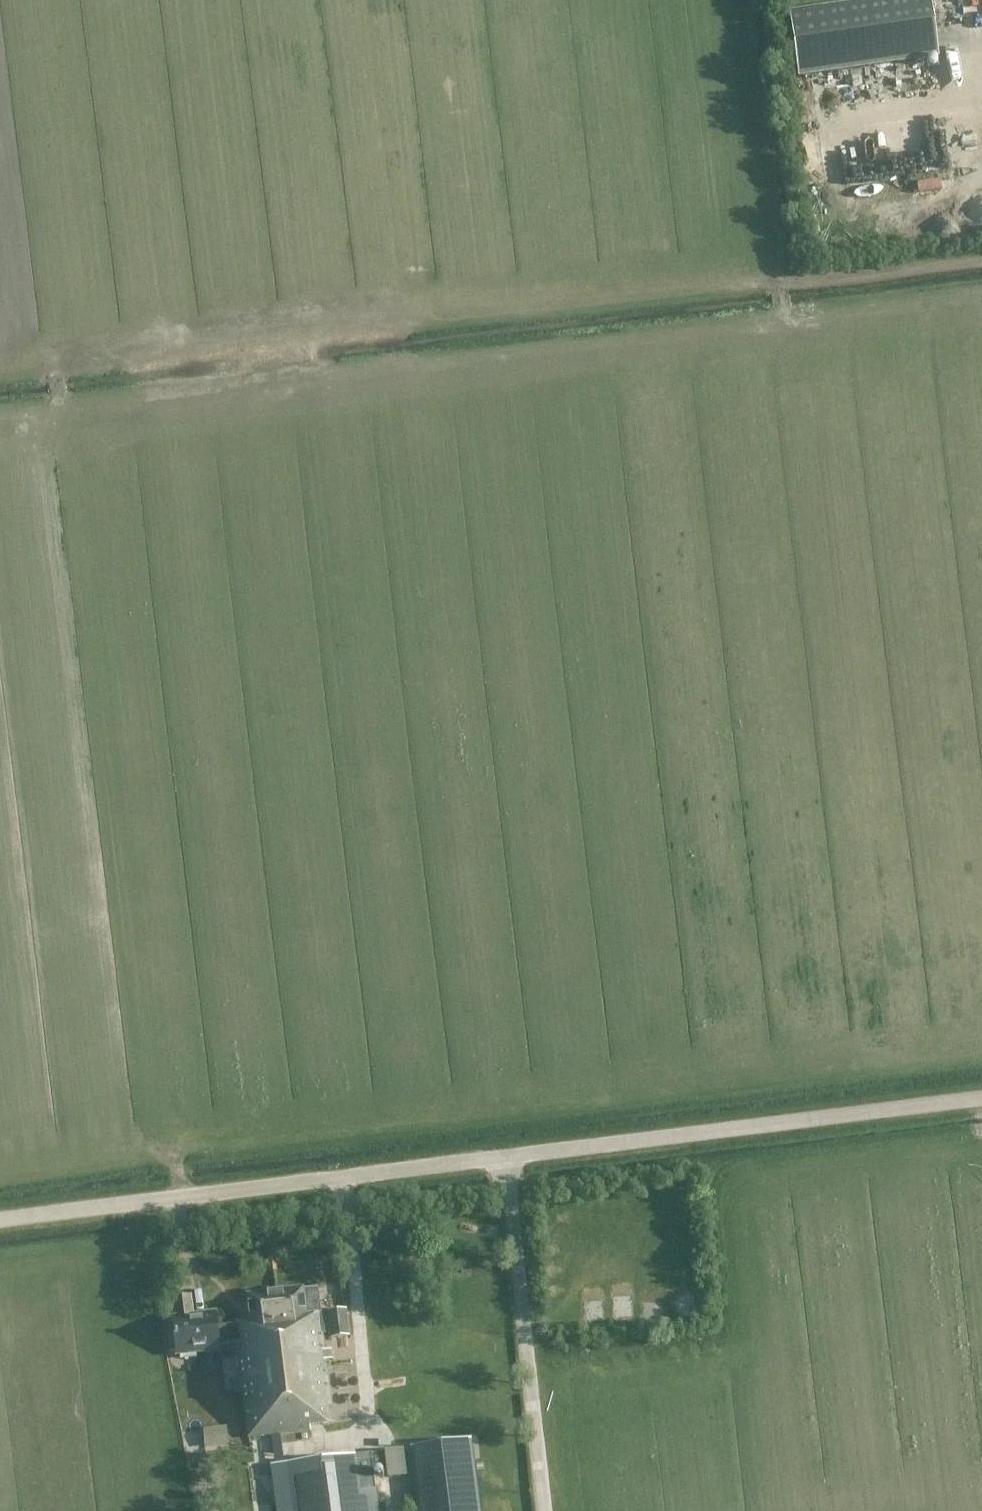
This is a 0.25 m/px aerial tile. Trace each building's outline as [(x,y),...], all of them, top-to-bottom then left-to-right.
[(931,0),(867,0),(788,12),(797,78),(939,57),(931,0)] [(310,1425),(333,1423),(322,1335),(331,1334),(331,1338),(348,1336),(345,1311),(328,1313),(328,1312),(320,1313),(317,1288),(303,1289),(247,1295),(250,1323),(216,1327),(214,1311),(192,1314),(189,1297),(175,1298),(177,1316),(173,1316),(178,1357),(219,1352),(218,1345),(237,1343),(248,1438),(311,1430),(310,1425)] [(205,1426),(206,1446),(229,1445),(228,1425),(205,1426)] [(472,1440),(409,1448),(417,1510),(481,1510),(472,1440)] [(404,1449),(383,1451),(383,1453),(371,1454),(270,1466),(276,1510),(380,1510),(374,1471),(386,1470),(387,1479),(407,1476),(404,1449)]
